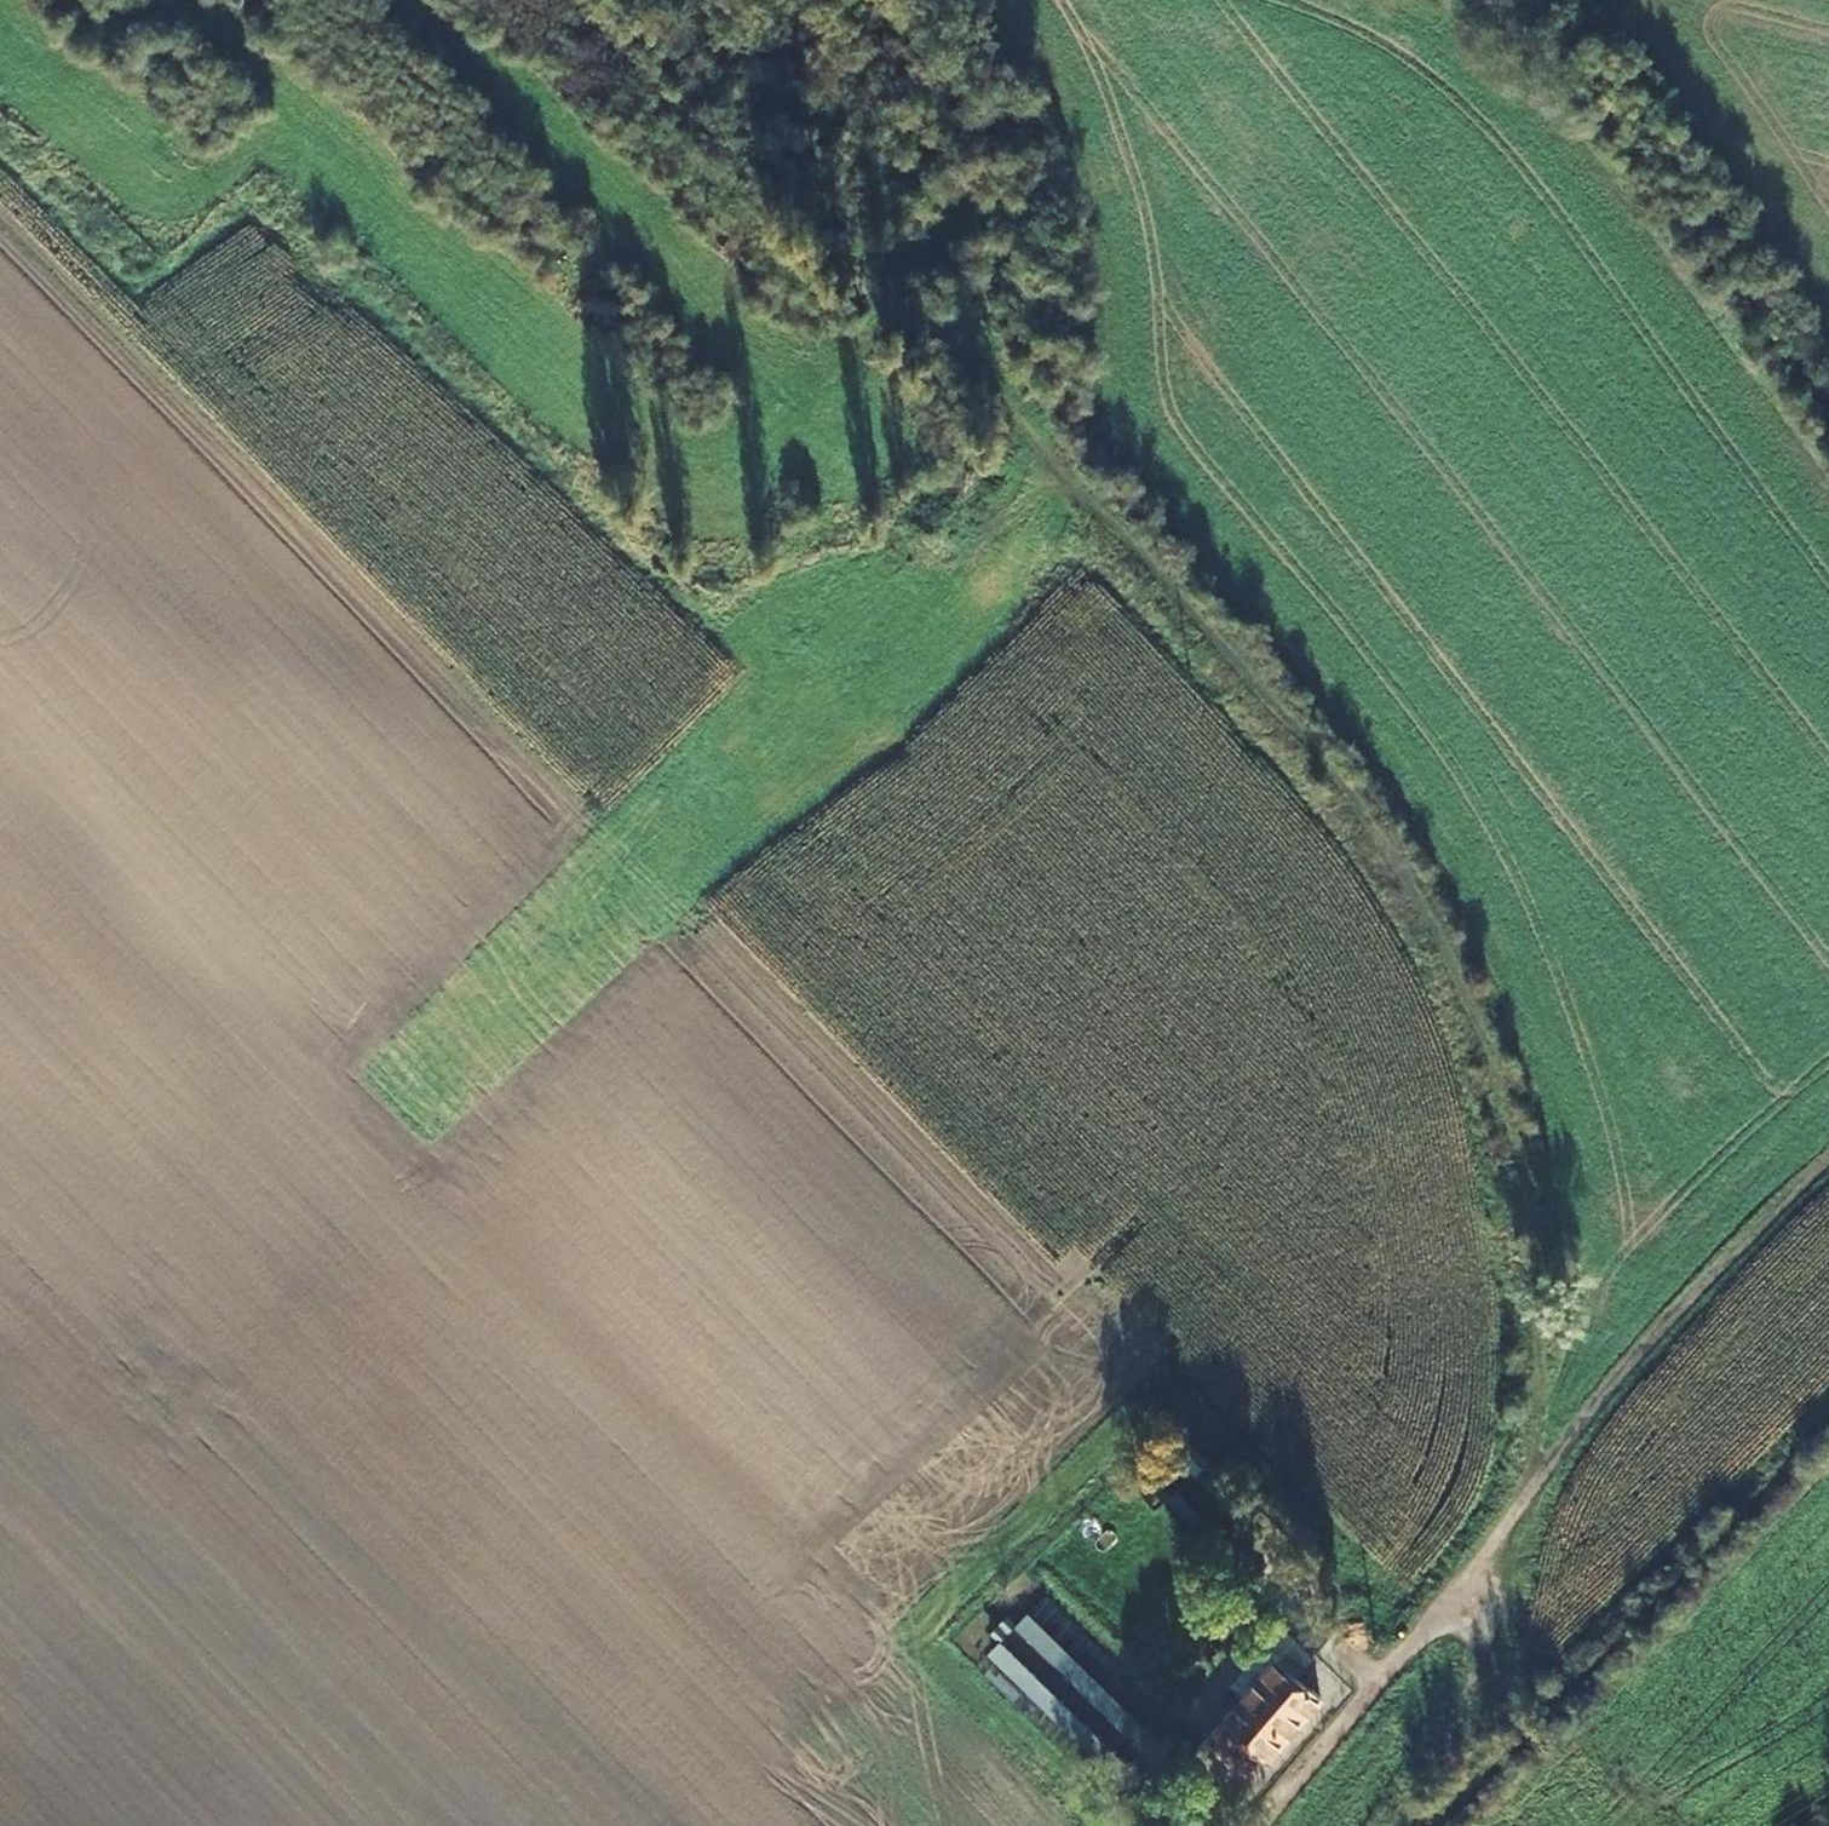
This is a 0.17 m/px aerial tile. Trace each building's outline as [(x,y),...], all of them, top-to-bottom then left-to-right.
[(1166,1502),(1195,1539),(1210,1527),(1181,1490),(1166,1502)] [(1017,1626),(1155,1761),(1168,1748),(1030,1613),(1017,1626)] [(1136,1769),(998,1639),(982,1655),(1121,1785),(1136,1769)] [(1274,1664),(1270,1668),(1257,1656),(1229,1688),(1241,1700),(1193,1753),(1224,1780),(1238,1764),(1243,1769),(1256,1754),(1264,1760),(1316,1702),(1274,1664)]
